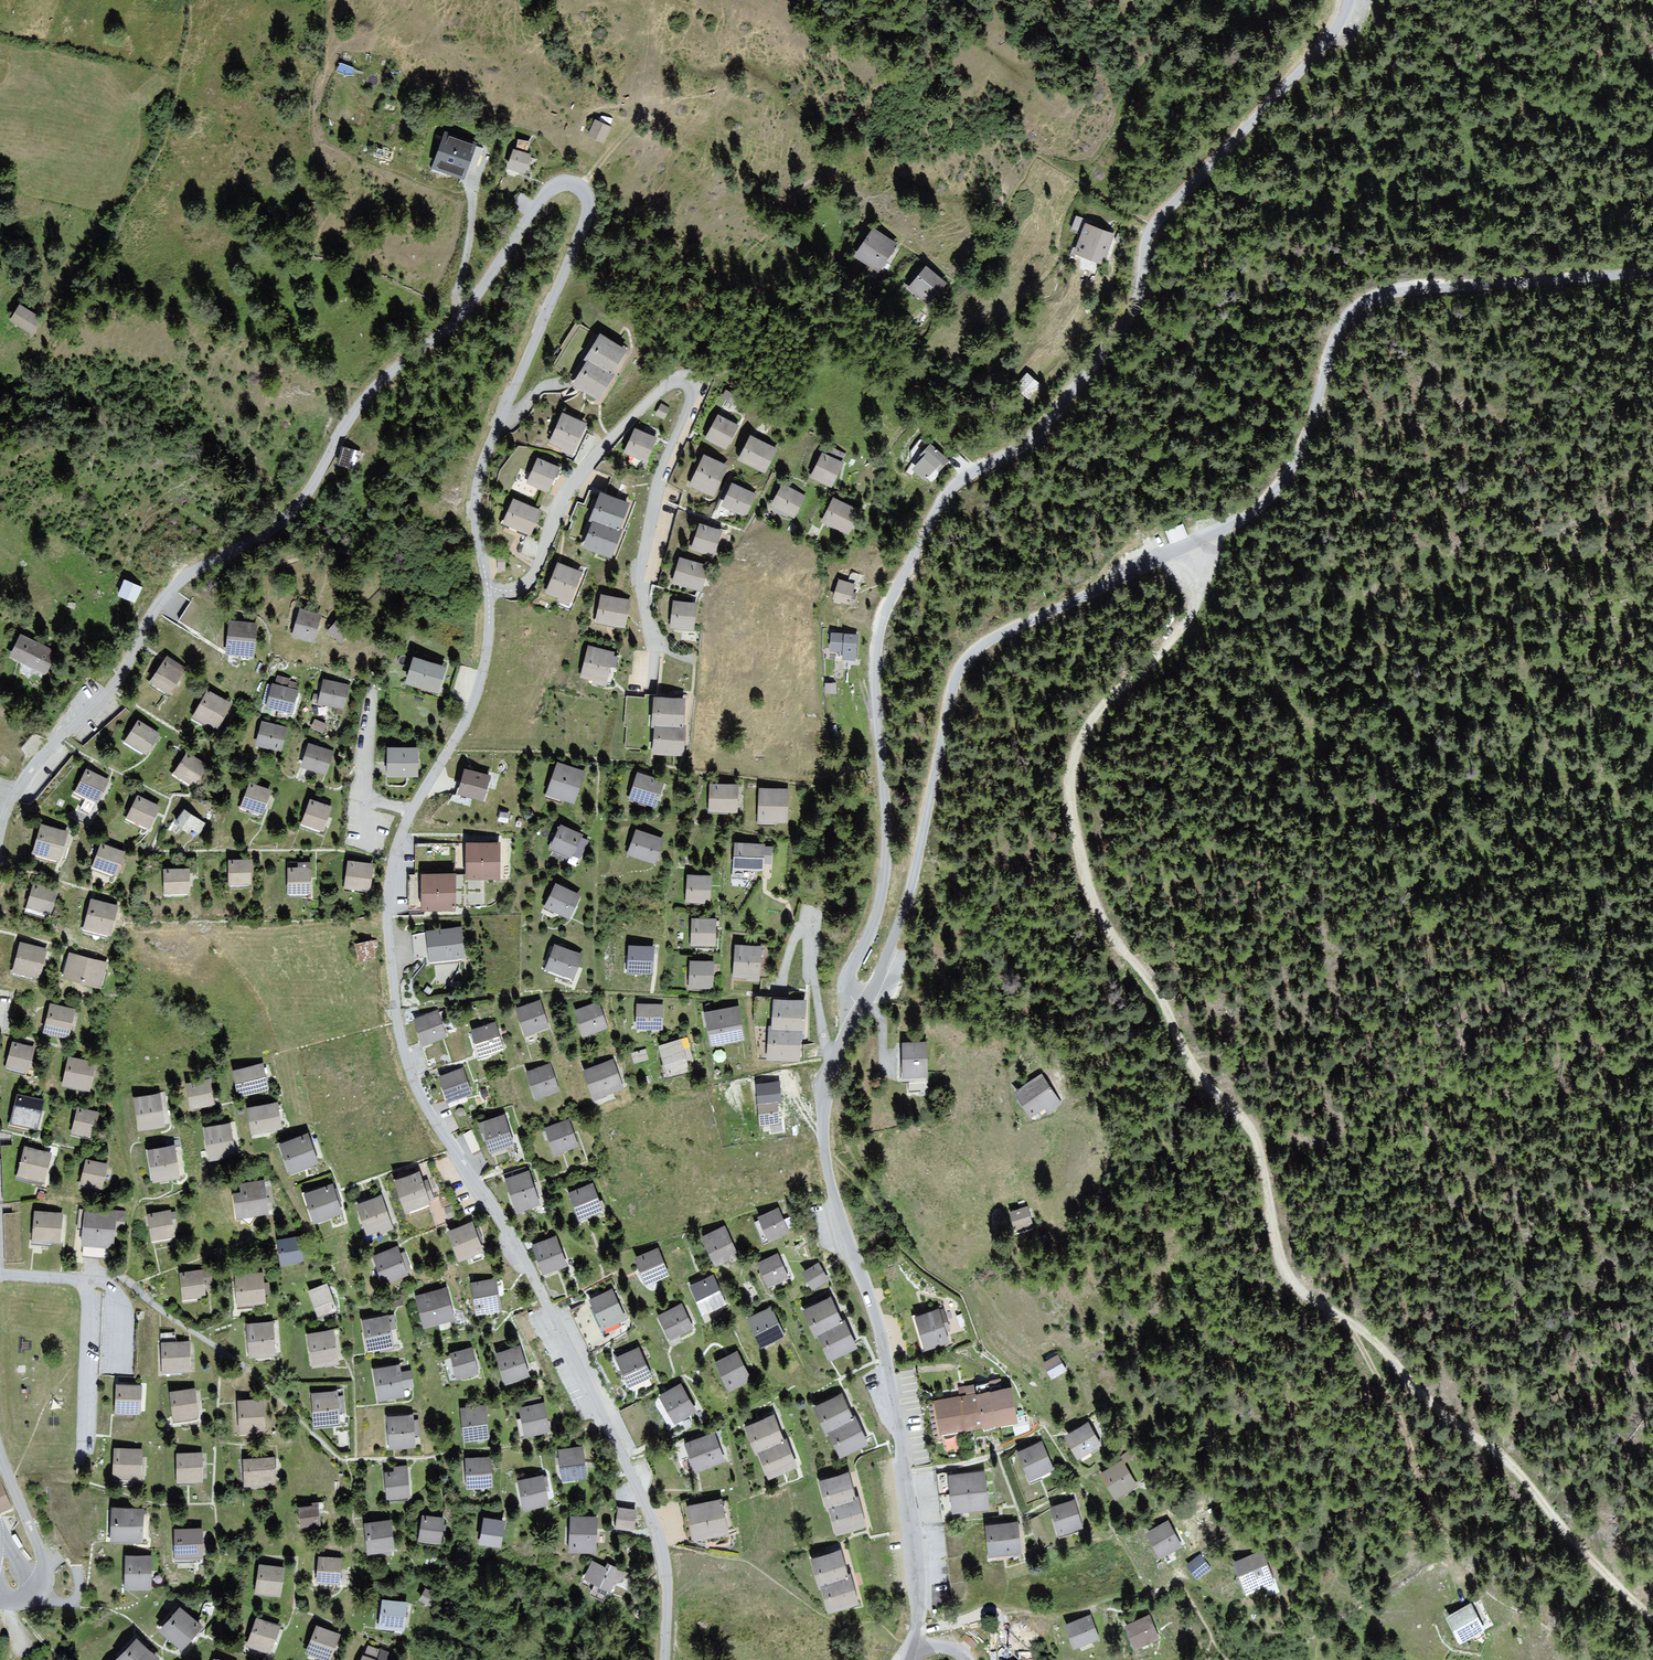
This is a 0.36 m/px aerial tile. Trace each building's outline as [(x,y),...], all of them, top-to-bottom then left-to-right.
[(592,119),(586,135),(604,142),(610,126),(592,119)] [(466,178),(477,139),(445,130),(434,169),(466,178)] [(529,148),(531,139),(519,137),(518,146),(529,148)] [(528,156),(509,150),(504,168),(523,173),(528,156)] [(1083,223),(1072,252),(1103,264),(1114,235),(1083,223)] [(868,228),(853,253),(883,271),(898,246),(868,228)] [(923,266),(906,290),(926,305),(944,282),(923,266)] [(16,305),(7,321),(33,335),(41,319),(16,305)] [(624,351),(594,335),(581,358),(610,374),(624,351)] [(579,361),(567,384),(595,399),(607,376),(579,361)] [(1027,374),(1015,387),(1029,400),(1041,388),(1027,374)] [(544,443),(572,455),(586,424),(557,412),(544,443)] [(715,415),(704,438),(728,450),(740,428),(715,415)] [(630,430),(622,452),(647,462),(655,440),(630,430)] [(747,437),(737,461),(764,473),(775,449),(747,437)] [(343,446),(340,465),(356,467),(360,449),(343,446)] [(928,447),(908,468),(923,482),(943,461),(928,447)] [(818,454),(808,476),(830,487),(841,465),(818,454)] [(521,480),(547,492),(557,468),(532,456),(521,480)] [(700,456),(687,484),(712,496),(726,468),(700,456)] [(778,483),(768,504),(795,518),(805,497),(778,483)] [(727,484),(718,506),(745,517),(755,496),(727,484)] [(624,502),(591,491),(583,517),(616,528),(624,502)] [(830,498),(819,520),(847,534),(858,512),(830,498)] [(507,499),(497,523),(524,535),(534,510),(507,499)] [(586,521),(578,546),(613,557),(621,532),(586,521)] [(1185,521),(1167,528),(1171,541),(1190,535),(1185,521)] [(720,532),(693,525),(687,550),(713,556),(720,532)] [(705,566),(674,559),(668,584),(699,592),(705,566)] [(555,562),(542,591),(570,602),(582,573),(555,562)] [(140,587),(121,579),(113,596),(133,605),(140,587)] [(856,587),(836,579),(830,596),(850,604),(856,587)] [(631,601),(597,594),(592,622),(625,629),(631,601)] [(693,604),(667,601),(664,628),(691,630),(693,604)] [(320,616),(294,610),(288,637),(314,643),(320,616)] [(257,624),(225,623),(223,657),(255,658),(257,624)] [(56,652),(18,634),(7,658),(45,675),(56,652)] [(858,635),(831,634),(830,652),(857,654),(858,635)] [(612,653),(585,646),(577,678),(605,684),(612,653)] [(442,667),(407,657),(400,683),(435,693),(442,667)] [(182,675),(160,663),(147,684),(169,697),(182,675)] [(349,686),(322,680),(317,704),(345,709),(349,686)] [(298,692),(269,686),(264,707),(293,714),(298,692)] [(229,702),(205,692),(194,719),(218,729),(229,702)] [(683,700),(647,696),(644,723),(680,727),(683,700)] [(159,733),(134,722),(125,742),(150,754),(159,733)] [(287,728),(259,722),(255,746),(283,751),(287,728)] [(648,725),(645,753),(682,757),(685,729),(648,725)] [(333,751),(307,743),(300,767),(326,775),(333,751)] [(414,749),(382,748),(382,778),(414,778),(414,749)] [(207,767),(183,753),(170,775),(195,789),(207,767)] [(586,774),(554,763),(543,795),(575,806),(586,774)] [(490,776),(465,768),(457,792),(483,800),(490,776)] [(109,782),(82,771),(73,792),(100,803),(109,782)] [(662,781),(633,774),(627,800),(656,807),(662,781)] [(269,791),(245,784),(238,808),(262,816),(269,791)] [(736,786),(705,785),(705,813),(735,814),(736,786)] [(788,790),(756,789),(755,823),(787,824),(788,790)] [(157,807),(132,797),(123,820),(148,830),(157,807)] [(329,808),(306,801),(299,826),(322,833),(329,808)] [(195,820),(180,810),(171,824),(186,834),(195,820)] [(65,833),(37,826),(29,855),(57,862),(65,833)] [(581,836),(557,826),(548,849),(572,859),(581,836)] [(662,840),(632,831),(624,855),(654,864),(662,840)] [(495,844),(461,845),(461,879),(496,878),(495,844)] [(121,853),(94,845),(87,869),(113,877),(121,853)] [(762,846),(731,845),(730,871),(761,872),(762,846)] [(247,861),(223,862),(224,885),(248,885),(247,861)] [(370,866),(343,863),(340,890),(367,892),(370,866)] [(309,868),(284,867),(284,893),(308,893),(309,868)] [(185,868),(158,870),(160,894),(186,893),(185,868)] [(451,875),(415,876),(416,910),(451,909),(451,875)] [(708,878),(684,876),(682,903),(706,905),(708,878)] [(54,892),(27,884),(21,908),(48,915),(54,892)] [(578,896),(550,885),(540,909),(568,920),(578,896)] [(112,908),(84,901),(76,930),(104,937),(112,908)] [(714,923),(688,921),(687,946),(712,947),(714,923)] [(458,928),(422,931),(424,961),(460,958),(458,928)] [(355,944),(360,962),(381,957),(376,938),(355,944)] [(44,951),(17,943),(9,972),(37,979),(44,951)] [(581,956),(552,945),(542,970),(572,981),(581,956)] [(654,947),(629,945),(627,972),(653,973),(654,947)] [(758,947),(730,946),(729,979),(757,980),(758,947)] [(103,964),(66,953),(58,978),(96,989),(103,964)] [(711,962),(685,962),(685,989),(711,989),(711,962)] [(805,1001),(770,998),(768,1029),(803,1032),(805,1001)] [(539,1000),(512,1010),(521,1037),(548,1028),(539,1000)] [(595,1002),(572,1010),(582,1038),(605,1030),(595,1002)] [(661,1006),(634,1004),(632,1030),(659,1032),(661,1006)] [(72,1011),(46,1005),(39,1033),(66,1038),(72,1011)] [(737,1007),(700,1012),(705,1047),(742,1042),(737,1007)] [(437,1012),(411,1019),(418,1045),(444,1038),(437,1012)] [(493,1023),(467,1031),(474,1057),(501,1048),(493,1023)] [(758,1031),(756,1060),(798,1062),(800,1033),(758,1031)] [(679,1041),(654,1047),(663,1079),(687,1072),(679,1041)] [(928,1043),(900,1043),(899,1083),(927,1083),(928,1043)] [(34,1051),(9,1044),(4,1066),(29,1072),(34,1051)] [(93,1063),(64,1056),(57,1086),(87,1092),(93,1063)] [(610,1060),(578,1071),(589,1100),(620,1089),(610,1060)] [(261,1062),(229,1069),(236,1097),(267,1090),(261,1062)] [(548,1065),(523,1073),(532,1100),(557,1091),(548,1065)] [(461,1069),(436,1078),(445,1104),(471,1095),(461,1069)] [(1055,1105),(1041,1076),(1011,1090),(1025,1119),(1055,1105)] [(778,1079),(761,1081),(763,1098),(781,1096),(778,1079)] [(208,1080),(183,1085),(187,1110),(213,1105),(208,1080)] [(162,1093),(129,1098),(134,1128),(167,1123),(162,1093)] [(41,1100),(12,1095),(6,1126),(35,1131),(41,1100)] [(775,1100),(754,1102),(756,1127),(778,1125),(775,1100)] [(277,1103),(242,1110),(248,1136),(283,1129),(277,1103)] [(97,1113),(72,1107),(67,1132),(91,1137),(97,1113)] [(503,1115),(475,1124),(485,1157),(513,1149),(503,1115)] [(568,1120),(542,1128),(551,1154),(576,1146),(568,1120)] [(230,1124),(201,1128),(205,1162),(234,1159),(230,1124)] [(303,1135),(273,1145),(283,1174),(313,1164),(303,1135)] [(174,1147),(141,1151),(145,1183),(178,1178),(174,1147)] [(48,1153),(20,1149),(15,1178),(44,1183),(48,1153)] [(106,1163),(81,1159),(76,1185),(100,1190),(106,1163)] [(527,1172),(503,1179),(513,1212),(537,1206),(527,1172)] [(416,1173),(388,1180),(397,1213),(425,1205),(416,1173)] [(591,1183),(566,1192),(576,1219),(601,1210),(591,1183)] [(262,1184),(231,1188),(235,1217),(265,1213),(262,1184)] [(328,1185),(299,1195),(309,1223),(338,1213),(328,1185)] [(379,1195),(352,1203),(362,1237),(389,1229),(379,1195)] [(1015,1228),(1035,1221),(1029,1203),(1009,1210),(1015,1228)] [(774,1209),(750,1219),(762,1247),(786,1236),(774,1209)] [(170,1210),(144,1214),(149,1244),(174,1240),(170,1210)] [(60,1214),(33,1212),(30,1244),(57,1247),(60,1214)] [(112,1215),(80,1212),(78,1245),(110,1247),(112,1215)] [(470,1222),(442,1231),(452,1262),(480,1253),(470,1222)] [(722,1228),(698,1239),(710,1268),(734,1257),(722,1228)] [(298,1233),(274,1236),(277,1264),(301,1261),(298,1233)] [(554,1236),(528,1245),(539,1276),(565,1267),(554,1236)] [(395,1246),(368,1256),(378,1284),(405,1274),(395,1246)] [(656,1249),(630,1260),(641,1285),(667,1274),(656,1249)] [(775,1254),(753,1264),(763,1288),(786,1279),(775,1254)] [(802,1270),(812,1288),(829,1278),(819,1260),(802,1270)] [(203,1272),(178,1275),(181,1302),(207,1299),(203,1272)] [(260,1273),(233,1276),(236,1305),(263,1302),(260,1273)] [(712,1276),(686,1286),(697,1315),(723,1305),(712,1276)] [(494,1282),(467,1284),(470,1315),(497,1312),(494,1282)] [(326,1284),(306,1290),(313,1317),(333,1311),(326,1284)] [(445,1290),(412,1296),(418,1327),(451,1321),(445,1290)] [(611,1292),(587,1301),(599,1333),(623,1324),(611,1292)] [(830,1295),(799,1309),(810,1336),(842,1322),(830,1295)] [(682,1303),(653,1315),(663,1340),(692,1328),(682,1303)] [(770,1308),(744,1317),(757,1350),(782,1340),(770,1308)] [(938,1309),(907,1318),(917,1352),(947,1343),(938,1309)] [(386,1315),(358,1320),(364,1354),(392,1350),(386,1315)] [(273,1322),(244,1324),(247,1356),(275,1354),(273,1322)] [(842,1322),(810,1336),(822,1363),(853,1350),(842,1322)] [(331,1331),(304,1334),(307,1366),(335,1363),(331,1331)] [(189,1342),(159,1343),(160,1375),(190,1374),(189,1342)] [(471,1348),(446,1353),(452,1381),(477,1376),(471,1348)] [(519,1349),(491,1355),(498,1384),(526,1378),(519,1349)] [(636,1350),(611,1359),(621,1386),(647,1377),(636,1350)] [(738,1351),(712,1361),(724,1393),(750,1383),(738,1351)] [(1055,1355),(1039,1363),(1047,1380),(1063,1372),(1055,1355)] [(397,1366),(370,1371),(375,1401),(403,1397),(397,1366)] [(680,1384),(655,1395),(668,1423),(693,1411),(680,1384)] [(141,1385),(113,1385),(113,1413),(141,1413),(141,1385)] [(1011,1387),(930,1402),(936,1437),(1018,1422),(1011,1387)] [(194,1390),(167,1392),(169,1420),(196,1418),(194,1390)] [(335,1390),(306,1392),(309,1427),(338,1425),(335,1390)] [(841,1393),(810,1407),(821,1435),(853,1420),(841,1393)] [(259,1400),(234,1402),(236,1437),(262,1435),(259,1400)] [(543,1402),(516,1407),(520,1435),(548,1430),(543,1402)] [(485,1408),(458,1410),(460,1442),(487,1440),(485,1408)] [(773,1414),(741,1428),(752,1455),(784,1441),(773,1414)] [(412,1417),(384,1418),(386,1449),(414,1448),(412,1417)] [(853,1420),(821,1435),(833,1461),(864,1448),(853,1420)] [(1085,1423),(1060,1435),(1072,1461),(1098,1449),(1085,1423)] [(713,1433),(681,1444),(691,1473),(723,1463),(713,1433)] [(784,1441),(752,1455),(764,1482),(796,1468),(784,1441)] [(1040,1443),(1013,1453),(1026,1483),(1052,1472),(1040,1443)] [(579,1448),(553,1451),(557,1482),(583,1479),(579,1448)] [(140,1450),(111,1450),(111,1479),(140,1479),(140,1450)] [(200,1455),(174,1455),(174,1481),(200,1481),(200,1455)] [(489,1457),(462,1460),(465,1490),(492,1488),(489,1457)] [(269,1459),(239,1460),(240,1486),(270,1484),(269,1459)] [(1121,1460),(1098,1474),(1113,1499),(1136,1486),(1121,1460)] [(407,1468),(382,1470),(384,1500),(409,1498),(407,1468)] [(846,1472),(816,1480),(824,1509),(854,1499),(846,1472)] [(983,1472),(942,1475),(945,1513),(986,1510),(983,1472)] [(542,1476),(514,1482),(521,1510),(549,1503),(542,1476)] [(11,1507),(0,1481),(0,1512),(11,1507)] [(722,1499),(683,1506),(689,1542),(728,1535),(722,1499)] [(824,1509),(832,1535),(862,1526),(854,1499),(824,1509)] [(1071,1500),(1045,1509),(1055,1538),(1082,1529),(1071,1500)] [(315,1506),(295,1507),(296,1526),(316,1526),(315,1506)] [(631,1511),(614,1509),(611,1529),(628,1532),(631,1511)] [(141,1511),(108,1510),(107,1541),(140,1542),(141,1511)] [(442,1518),(420,1516),(417,1542),(439,1544),(442,1518)] [(597,1518),(567,1516),(565,1555),(594,1556),(597,1518)] [(506,1522),(485,1517),(479,1543),(501,1547),(506,1522)] [(1167,1521),(1143,1534),(1159,1563),(1183,1550),(1167,1521)] [(388,1522),(360,1523),(361,1553),(390,1551),(388,1522)] [(1016,1525),(983,1526),(984,1555),(1017,1555),(1016,1525)] [(200,1530),(172,1530),(172,1557),(199,1558),(200,1530)] [(838,1550),(806,1559),(815,1587),(847,1578),(838,1550)] [(1186,1564),(1198,1578),(1213,1564),(1201,1551),(1186,1564)] [(1263,1552),(1230,1562),(1239,1593),(1272,1583),(1263,1552)] [(151,1558),(122,1557),(122,1589),(151,1590),(151,1558)] [(316,1559),(314,1582),(339,1584),(341,1561),(316,1559)] [(591,1561),(581,1583),(609,1596),(619,1574),(591,1561)] [(284,1570),(261,1565),(255,1593),(277,1598),(284,1570)] [(815,1587),(823,1612),(856,1604),(847,1578),(815,1587)] [(381,1602),(377,1628),(403,1632),(407,1606),(381,1602)] [(1468,1603),(1440,1616),(1453,1645),(1481,1632),(1468,1603)] [(176,1608),(156,1631),(179,1650),(198,1627),(176,1608)] [(1089,1615),(1063,1624),(1072,1649),(1098,1639),(1089,1615)] [(1149,1618),(1124,1630),(1133,1649),(1158,1637),(1149,1618)] [(255,1619),(245,1645),(268,1653),(277,1627),(255,1619)] [(305,1652),(325,1659),(328,1659),(338,1636),(315,1627),(305,1652)] [(130,1641),(114,1659),(153,1659),(154,1659),(130,1641)]
